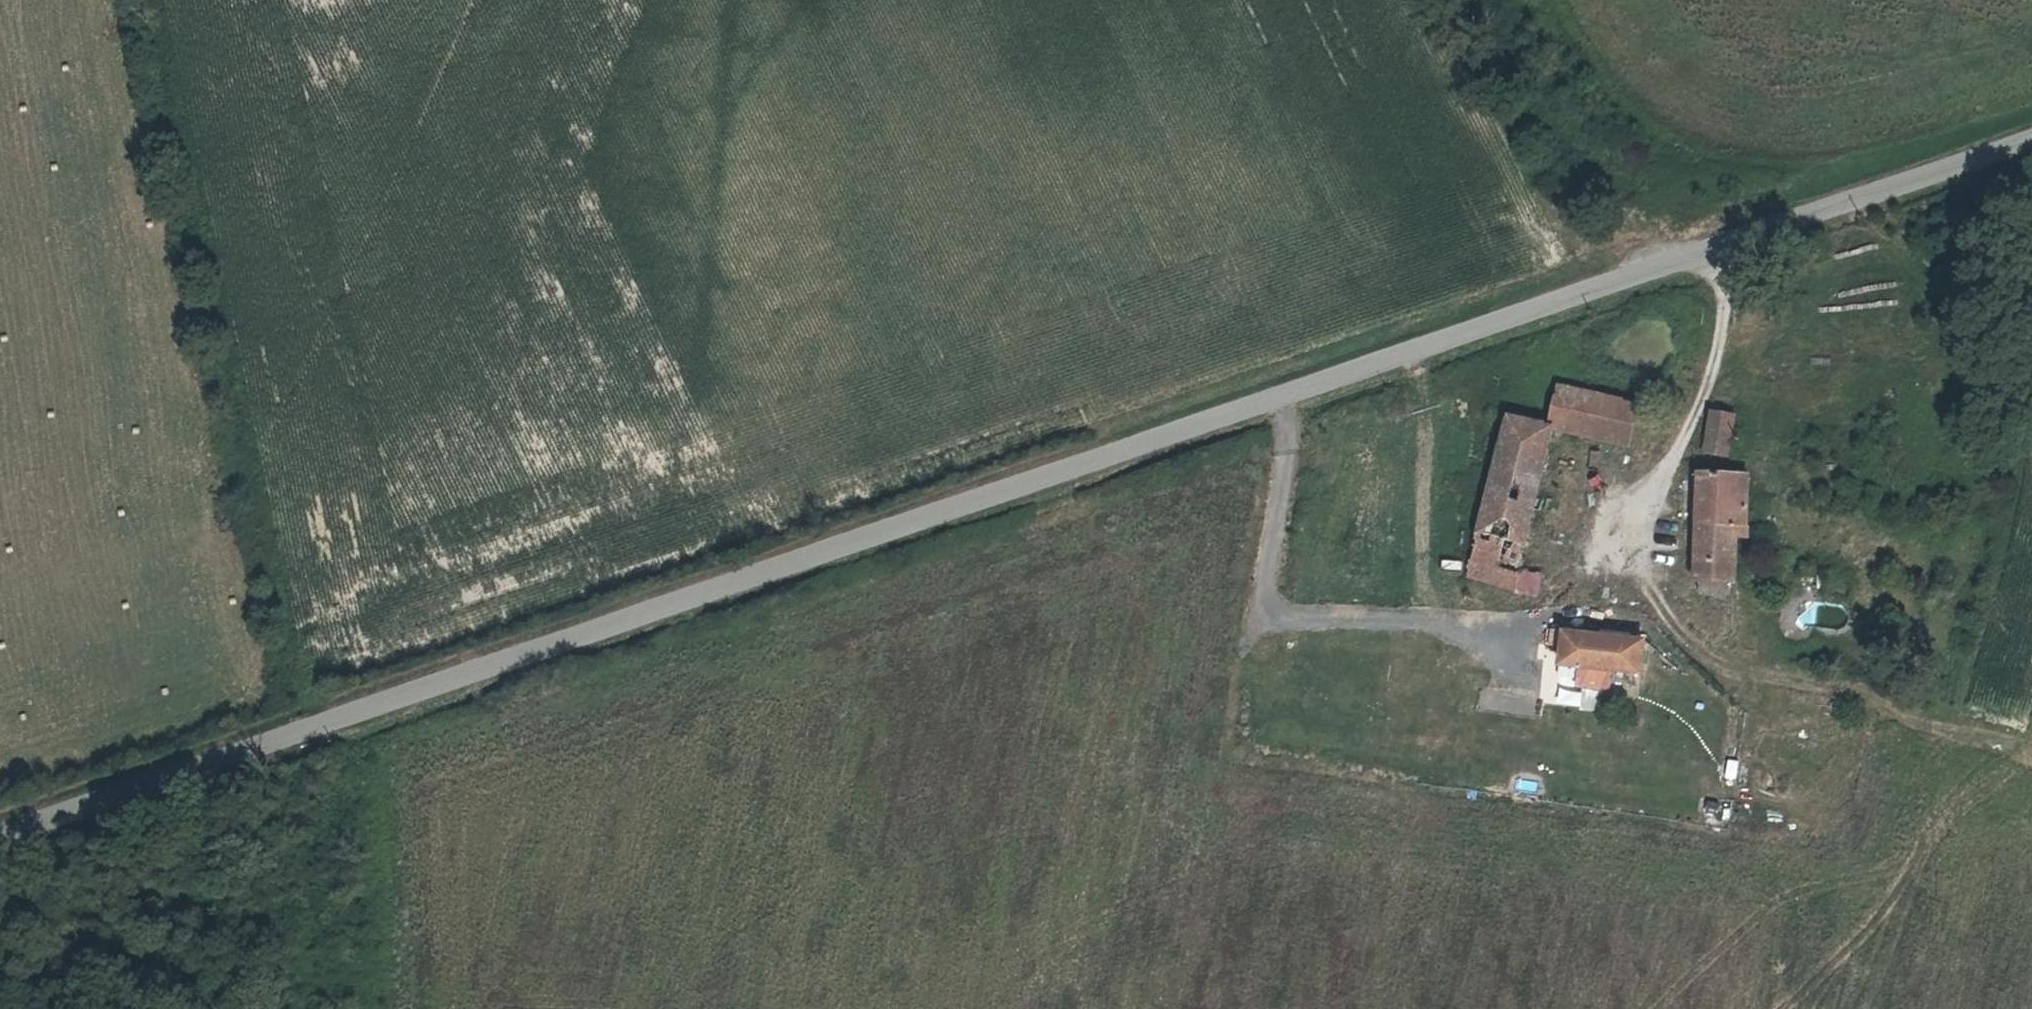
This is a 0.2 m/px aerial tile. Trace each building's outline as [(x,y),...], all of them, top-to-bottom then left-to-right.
[(1529,392),(1611,421),(1622,389),(1538,362),(1529,392)] [(1435,537),(1486,550),(1524,391),(1472,378),(1435,537)] [(1690,382),(1683,424),(1710,427),(1715,386),(1690,382)] [(1715,452),(1682,447),(1664,601),(1709,607),(1720,513),(1728,514),(1733,470),(1734,454),(1715,452)] [(1633,606),(1530,588),(1528,602),(1539,605),(1536,623),(1627,639),(1633,606)]
